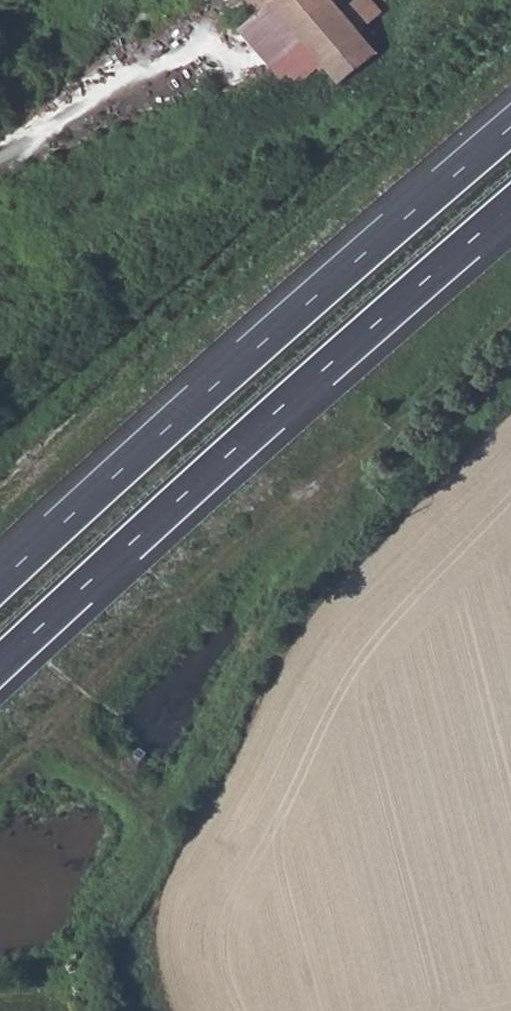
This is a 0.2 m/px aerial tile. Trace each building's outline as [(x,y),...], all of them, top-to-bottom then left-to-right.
[(257,10),(270,0),(249,0),(257,10)] [(341,78),(378,48),(338,0),(277,0),(341,78)]
